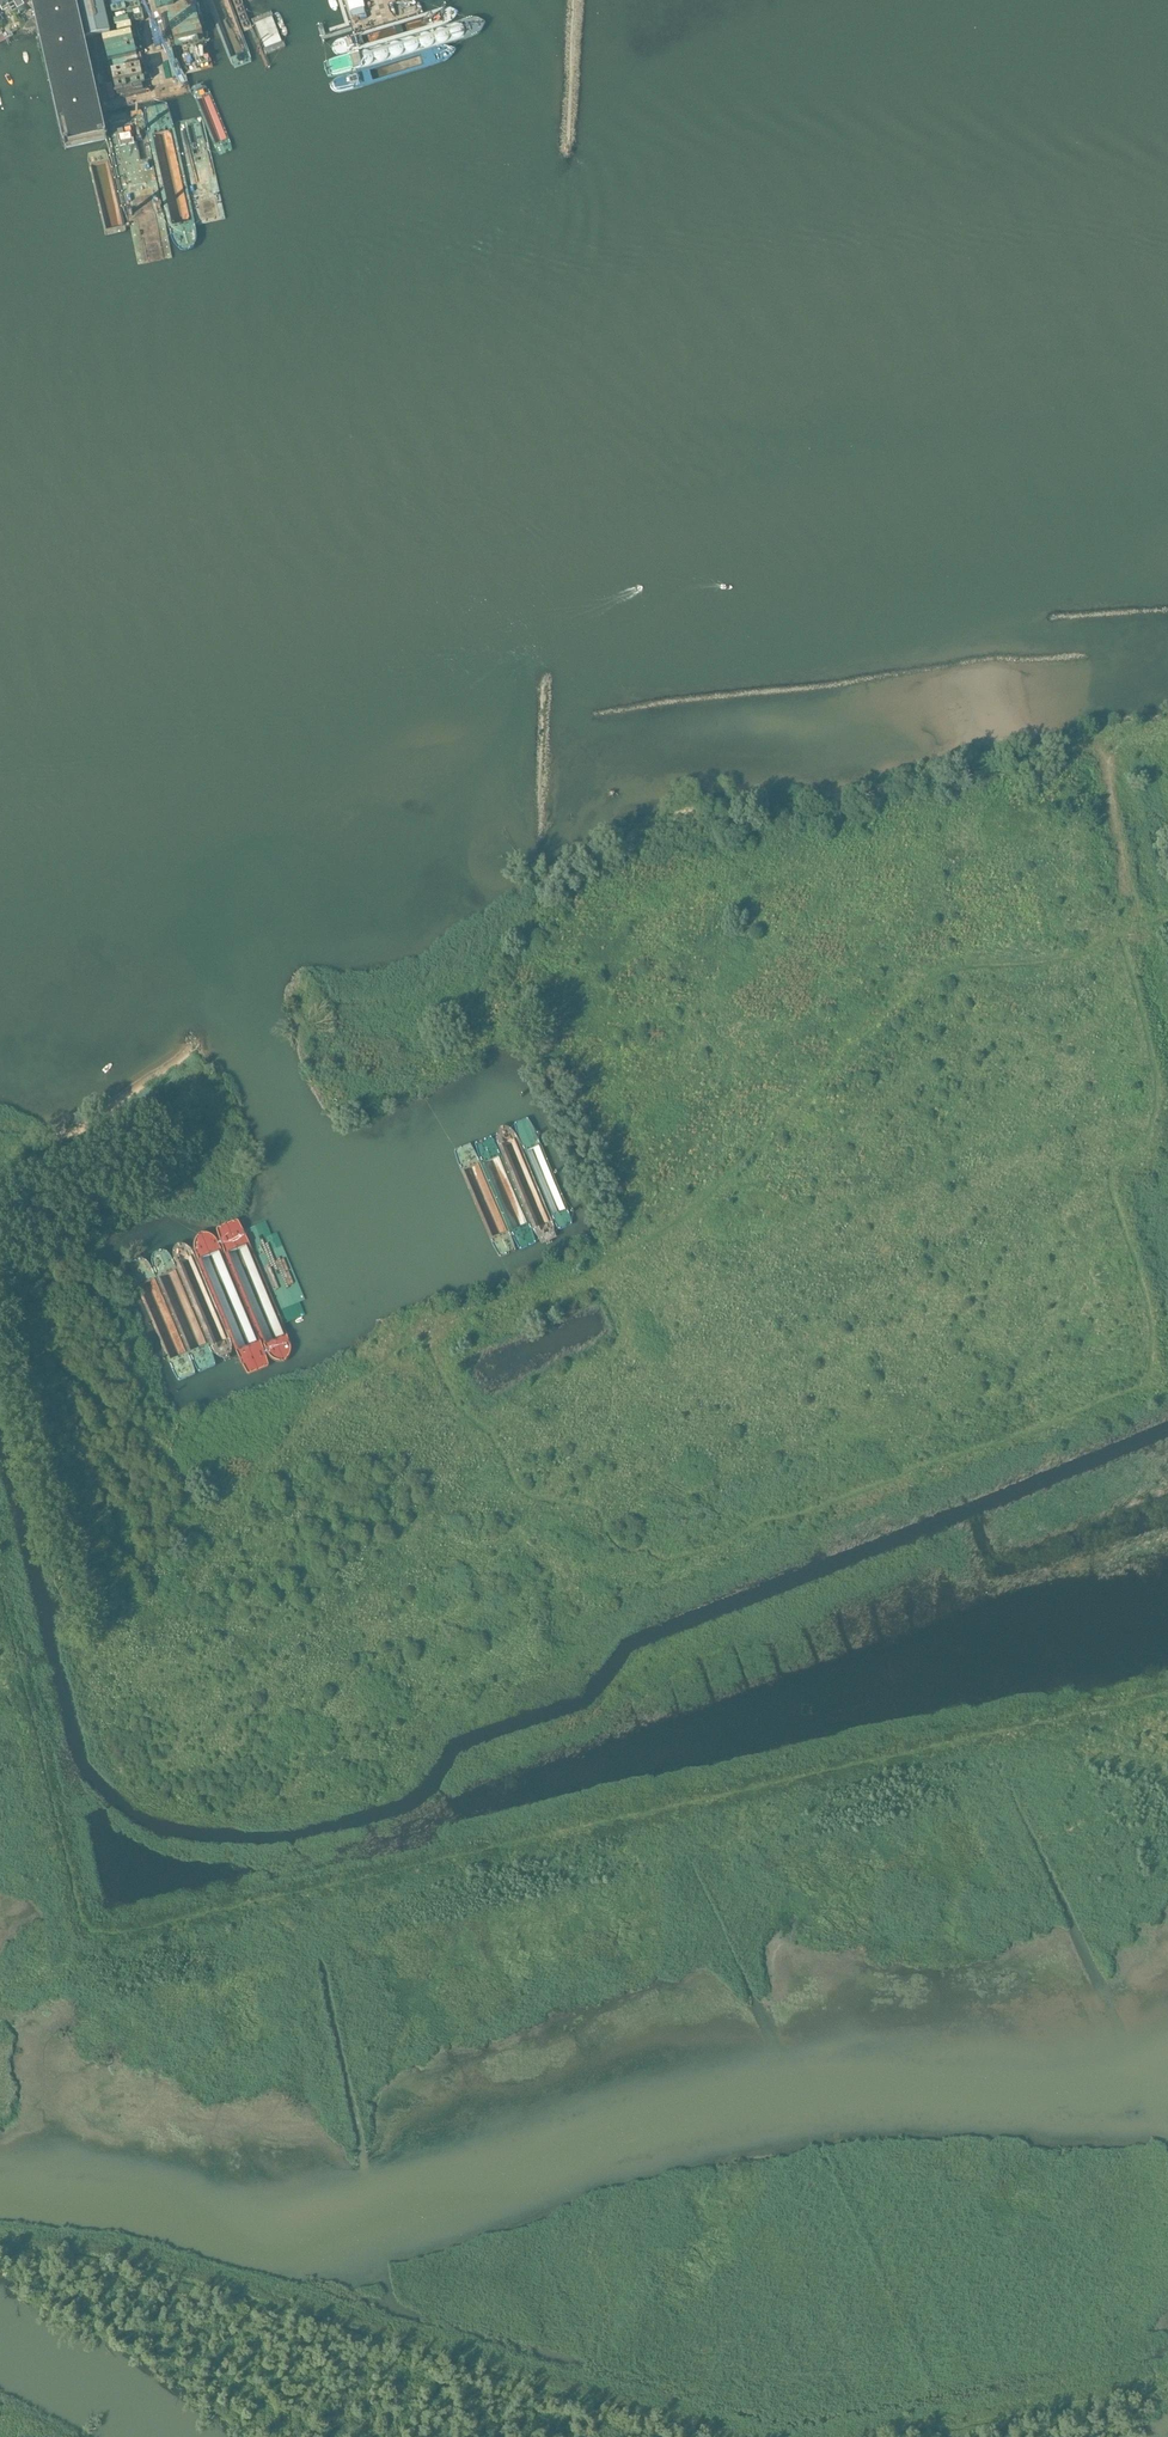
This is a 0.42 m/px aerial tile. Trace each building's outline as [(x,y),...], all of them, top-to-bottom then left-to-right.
[(11,0),(0,0),(0,6),(3,11),(9,8),(12,13),(16,11),(11,0)] [(16,11),(18,10),(24,6),(25,6),(21,0),(11,0),(16,11)] [(36,19),(64,146),(65,149),(107,139),(107,138),(85,40),(111,34),(106,12),(103,0),(31,0),(36,19)]
